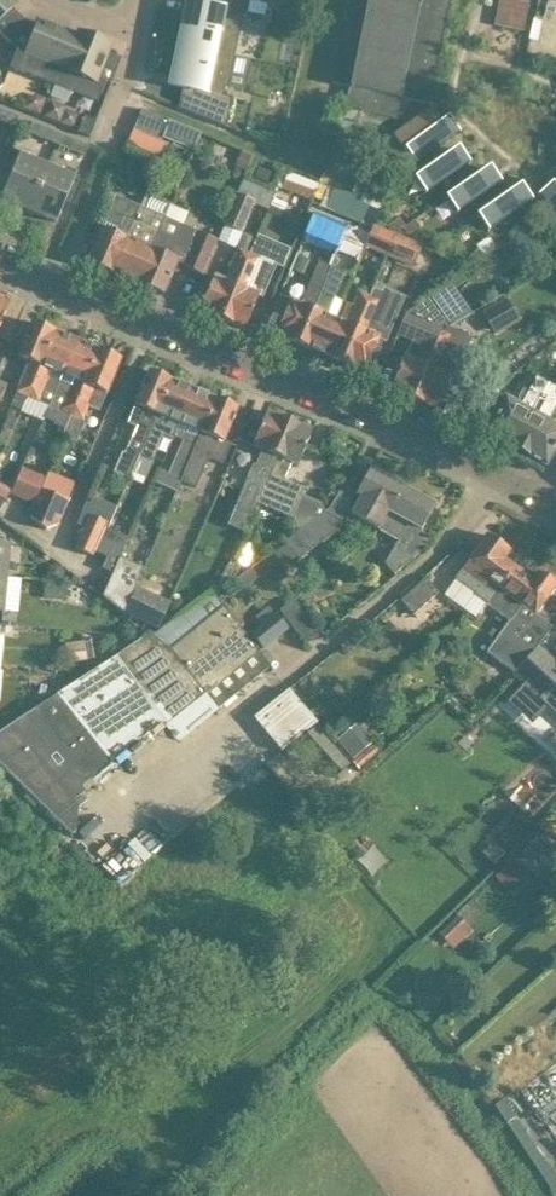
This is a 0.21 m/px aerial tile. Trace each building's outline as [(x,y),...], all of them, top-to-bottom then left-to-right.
[(15,6),(10,0),(0,0),(0,20),(15,6)] [(178,44),(234,56),(243,14),(242,14),(244,0),(201,0),(200,5),(187,2),(185,12),(178,44)] [(400,99),(420,2),(420,0),(349,0),(347,8),(330,84),(348,88),(348,89),(350,89),(346,108),(362,112),(362,113),(395,120),(400,99)] [(400,99),(428,106),(450,0),(420,0),(420,2),(400,99)] [(494,26),(523,32),(530,2),(519,0),(499,0),(499,3),(494,26)] [(10,68),(53,86),(73,36),(38,22),(27,51),(18,47),(10,68)] [(73,36),(53,86),(97,103),(105,82),(97,79),(110,45),(86,35),(84,40),(73,36)] [(171,76),(169,83),(183,86),(182,90),(178,108),(177,107),(177,109),(225,128),(226,126),(225,126),(230,98),(222,97),(224,88),(227,88),(234,56),(178,44),(171,76)] [(27,98),(24,105),(39,112),(44,100),(33,95),(27,98)] [(49,102),(44,114),(58,121),(64,109),(49,102)] [(432,106),(392,135),(404,150),(408,147),(418,160),(416,162),(417,163),(460,131),(459,130),(457,131),(447,117),(443,120),(432,106)] [(0,110),(0,122),(14,128),(19,118),(0,110)] [(142,110),(133,130),(160,142),(162,138),(169,121),(167,120),(142,110)] [(346,110),(344,120),(358,123),(360,113),(346,110)] [(78,133),(90,138),(96,122),(84,117),(78,133)] [(169,121),(162,138),(174,143),(173,146),(188,152),(189,149),(194,151),(201,134),(169,121)] [(28,134),(56,145),(60,135),(32,123),(28,134)] [(133,130),(127,144),(162,159),(167,145),(160,142),(133,130)] [(88,146),(60,135),(56,145),(83,156),(88,146)] [(390,147),(377,144),(374,158),(388,161),(390,147)] [(456,149),(416,177),(426,191),(424,193),(425,194),(470,164),(469,162),(466,164),(456,149)] [(243,151),(237,166),(247,170),(253,155),(243,151)] [(0,200),(28,211),(46,167),(18,156),(0,200)] [(46,167),(28,211),(56,223),(74,179),(46,167)] [(257,168),(253,177),(266,182),(269,173),(257,168)] [(488,169),(448,196),(458,211),(456,212),(456,213),(501,183),(500,182),(498,183),(488,169)] [(281,188),(310,199),(316,184),(286,173),(281,188)] [(366,222),(372,206),(382,210),(389,189),(359,178),(353,194),(334,187),(327,208),(366,222)] [(243,180),(224,226),(241,234),(254,203),(268,209),(274,193),(243,180)] [(537,196),(555,218),(555,189),(553,186),(540,197),(538,195),(537,196)] [(519,187),(479,214),(489,228),(487,230),(488,231),(532,201),(531,199),(529,201),(519,187)] [(97,239),(86,263),(111,274),(126,239),(124,238),(138,207),(114,197),(101,228),(97,239)] [(126,239),(111,274),(135,284),(163,218),(138,207),(124,238),(126,239)] [(312,213),(301,242),(334,255),(340,240),(346,226),(312,213)] [(525,217),(513,225),(518,234),(531,225),(525,217)] [(163,218),(135,284),(162,296),(176,262),(183,265),(182,266),(201,275),(216,240),(163,218)] [(398,218),(386,226),(390,232),(394,234),(402,228),(404,226),(398,218)] [(404,226),(402,228),(407,236),(419,228),(414,220),(404,226)] [(369,235),(364,247),(385,256),(395,234),(394,234),(390,232),(372,224),(368,235),(369,235)] [(535,225),(512,242),(528,263),(551,246),(535,225)] [(346,226),(340,240),(362,249),(363,247),(364,247),(369,235),(368,235),(346,226)] [(395,234),(385,256),(412,268),(422,246),(395,234)] [(213,277),(200,310),(221,319),(249,255),(237,250),(224,281),(213,277)] [(478,250),(466,258),(471,266),(483,258),(478,250)] [(249,255),(221,319),(244,329),(258,295),(261,297),(274,267),(249,255)] [(294,257),(289,270),(303,276),(309,262),(294,257)] [(275,334),(297,344),(329,266),(319,262),(313,272),(300,305),(290,301),(275,334)] [(329,266),(297,344),(320,353),(334,319),(327,317),(345,274),(329,266)] [(369,297),(342,362),(364,372),(378,340),(385,343),(404,298),(383,289),(382,293),(372,289),(369,297)] [(334,319),(320,353),(342,362),(369,297),(358,292),(352,306),(347,304),(339,322),(334,319)] [(391,390),(413,399),(440,334),(450,327),(430,297),(406,313),(396,335),(412,341),(391,390)] [(499,303),(498,303),(483,313),(491,327),(514,313),(506,299),(499,303)] [(11,306),(0,302),(0,331),(11,306)] [(20,412),(27,397),(54,331),(32,322),(18,356),(29,361),(6,417),(7,417),(0,434),(0,444),(6,446),(20,412)] [(440,334),(413,399),(436,409),(445,386),(451,373),(448,372),(454,357),(463,360),(472,337),(452,330),(450,327),(440,334)] [(54,331),(27,397),(49,407),(55,393),(76,341),(54,331)] [(98,350),(76,341),(55,393),(65,398),(58,416),(68,420),(98,350)] [(98,350),(68,420),(62,435),(76,441),(85,421),(81,419),(87,406),(99,411),(120,359),(98,350)] [(171,380),(149,371),(127,423),(136,427),(116,473),(129,479),(139,455),(171,380)] [(486,431),(512,445),(530,412),(532,413),(537,405),(536,404),(548,383),(536,378),(521,405),(504,396),(501,402),(486,395),(467,409),(492,422),(486,431)] [(171,380),(139,455),(152,461),(162,437),(172,441),(174,437),(193,390),(171,380)] [(509,450),(528,461),(530,455),(546,464),(555,445),(555,388),(548,383),(536,404),(537,405),(532,413),(530,412),(512,445),(509,450)] [(185,441),(170,475),(181,480),(215,399),(193,390),(174,437),(185,441)] [(181,480),(180,481),(196,488),(208,459),(222,464),(231,444),(224,441),(238,408),(215,399),(181,480)] [(253,464),(235,510),(249,516),(250,516),(256,502),(262,487),(263,487),(289,421),(267,412),(261,425),(257,434),(253,446),(262,450),(256,466),(253,464)] [(262,487),(256,502),(293,517),(299,531),(324,512),(321,504),(302,496),(305,489),(284,480),(291,462),(297,465),(302,454),(311,431),(289,421),(263,487),(262,487)] [(45,478),(21,468),(10,493),(34,504),(40,490),(45,478)] [(370,468),(347,510),(379,527),(403,487),(370,468)] [(0,484),(0,509),(11,490),(0,484)] [(435,505),(403,487),(379,527),(399,539),(391,553),(385,563),(394,575),(408,563),(426,546),(417,536),(435,505)] [(34,504),(28,516),(46,529),(59,525),(69,502),(40,490),(34,504)] [(324,513),(324,512),(299,531),(299,532),(286,542),(298,560),(337,531),(342,522),(324,513)] [(89,516),(75,549),(92,556),(94,552),(105,528),(107,524),(89,516)] [(105,528),(94,552),(107,558),(102,568),(113,573),(120,558),(128,538),(105,528)] [(459,574),(455,580),(475,594),(474,596),(485,604),(498,589),(515,566),(504,558),(509,550),(487,534),(459,574)] [(8,576),(11,541),(0,540),(0,576),(8,576)] [(143,568),(120,558),(113,573),(103,596),(123,613),(143,568)] [(486,605),(509,621),(487,653),(514,673),(537,648),(549,631),(533,619),(555,587),(555,585),(537,571),(532,579),(515,566),(486,605)] [(226,567),(216,589),(227,594),(237,572),(226,567)] [(250,568),(235,580),(243,591),(259,578),(250,568)] [(426,578),(401,600),(414,615),(439,592),(426,578)] [(46,581),(44,596),(66,600),(68,584),(46,581)] [(137,587),(124,613),(156,628),(162,623),(172,603),(137,587)] [(210,592),(153,636),(170,650),(222,608),(210,592)] [(320,635),(319,634),(293,600),(280,610),(306,645),(320,635)] [(57,695),(29,713),(30,715),(90,789),(116,768),(168,726),(207,694),(214,705),(270,667),(260,652),(245,632),(224,606),(222,608),(170,650),(153,636),(150,633),(115,657),(57,695)] [(252,634),(263,649),(288,629),(277,614),(252,634)] [(389,622),(370,637),(381,650),(400,635),(389,622)] [(85,641),(65,644),(67,662),(88,659),(85,641)] [(514,673),(525,683),(542,700),(543,699),(555,710),(555,665),(537,648),(514,673)] [(318,722),(289,690),(288,690),(253,718),(281,752),(318,722)] [(0,732),(0,765),(54,818),(56,816),(84,793),(90,789),(30,715),(29,713),(0,732)] [(371,743),(356,726),(337,741),(352,759),(371,743)] [(316,727),(301,740),(313,753),(327,740),(316,727)] [(375,742),(354,760),(361,768),(382,750),(375,742)] [(513,861),(495,876),(507,890),(525,875),(513,861)]
